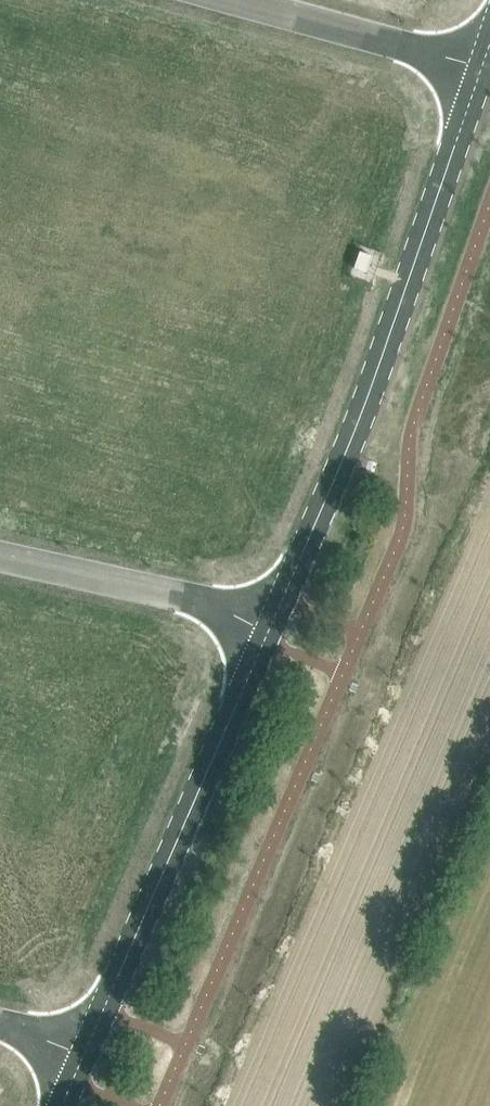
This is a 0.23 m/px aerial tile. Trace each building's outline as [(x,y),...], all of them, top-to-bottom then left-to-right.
[(372,256),(360,251),(354,268),(367,272),(372,256)]
